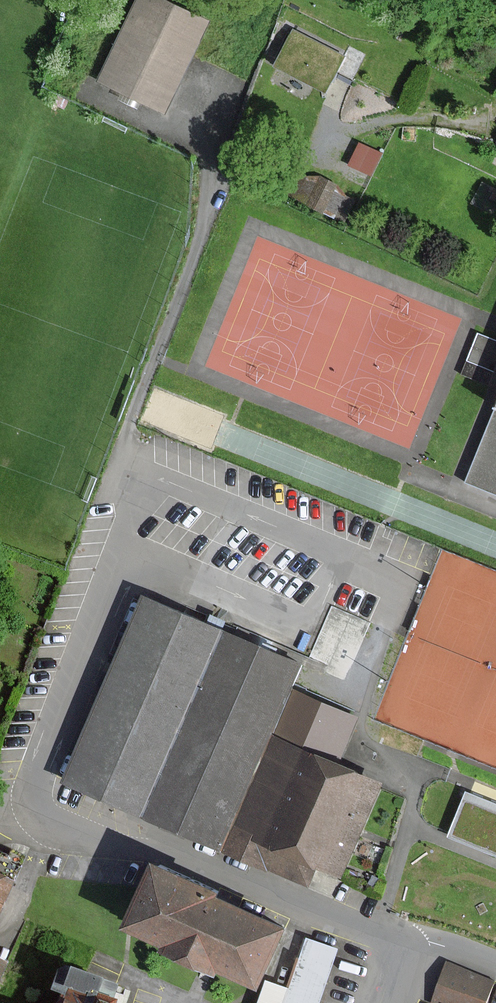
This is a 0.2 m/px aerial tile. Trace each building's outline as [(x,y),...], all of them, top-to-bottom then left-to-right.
[(98,89),(164,118),(207,22),(157,0),(137,0),(98,89)] [(343,56),(293,30),(275,65),(325,90),(343,56)] [(376,151),(355,141),(347,159),(367,169),(376,151)] [(352,191),(302,166),(290,191),(340,216),(352,191)] [(467,353),(491,364),(495,352),(495,335),(479,327),(467,353)] [(471,486),(495,496),(495,422),(471,486)] [(225,628),(144,594),(64,781),(144,815),(225,628)] [(225,628),(144,815),(223,849),(232,828),(273,735),(293,687),(304,662),(225,628)] [(340,763),(360,715),(293,687),(273,735),(232,828),(223,849),(307,885),(316,864),(341,874),(381,781),(340,763)] [(449,837),(453,839),(495,856),(495,802),(467,791),(449,837)] [(12,884),(17,873),(24,859),(10,853),(8,858),(0,855),(0,910),(12,884)] [(132,925),(170,941),(166,949),(164,954),(212,974),(213,971),(255,988),(281,926),(215,898),(219,888),(158,862),(132,925)] [(289,990),(284,1002),(321,1002),(342,949),(310,937),(289,990)] [(447,961),(431,1002),(487,1002),(495,981),(447,961)] [(259,1002),(284,1002),(289,990),(268,981),(265,988),(259,1002)] [(91,996),(60,986),(54,1002),(110,1002),(91,996)]
